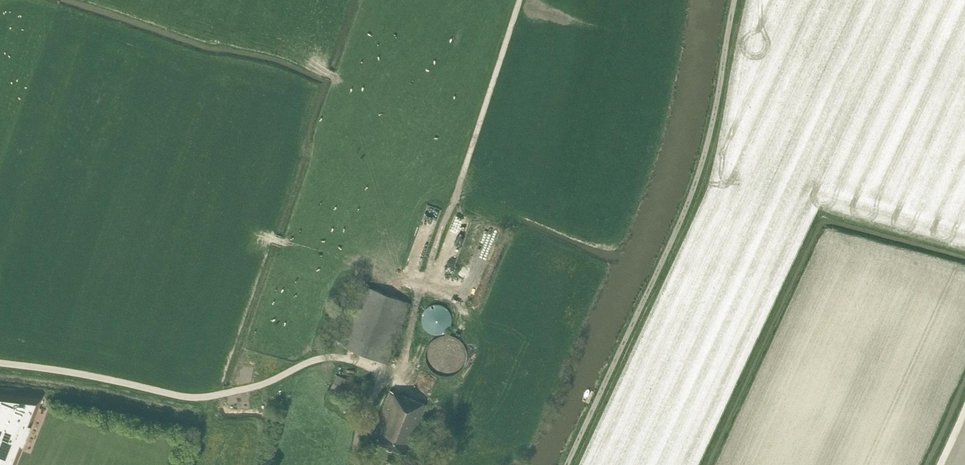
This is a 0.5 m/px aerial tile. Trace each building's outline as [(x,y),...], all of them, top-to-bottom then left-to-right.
[(409,302),(363,284),(339,344),(386,363),(409,302)] [(436,304),(433,305),(431,305),(429,306),(428,307),(426,309),(425,310),(424,311),(423,312),(423,313),(422,314),(422,316),(422,317),(421,320),(422,322),(422,325),(423,326),(424,327),(426,331),(427,331),(430,333),(432,334),(433,334),(435,334),(437,334),(438,334),(440,334),(443,333),(445,332),(446,330),(447,329),(449,328),(450,325),(451,323),(451,322),(452,321),(452,318),(452,317),(451,316),(451,315),(450,312),(449,311),(448,310),(448,309),(447,308),(445,307),(444,306),(441,305),(439,304),(437,304),(436,304)] [(438,375),(443,376),(447,376),(450,376),(453,375),(456,374),(459,372),(461,370),(463,367),(465,364),(466,361),(467,358),(467,354),(466,351),(465,348),(464,344),(461,341),(459,339),(456,337),(452,335),(448,335),(444,334),(441,335),(437,337),(433,339),(430,341),(428,344),(426,348),(425,351),(425,354),(425,359),(426,363),(429,367),(431,370),(434,373),(438,375)] [(367,387),(336,374),(330,388),(361,402),(367,387)] [(425,404),(390,390),(370,440),(405,454),(425,404)] [(37,405),(40,399),(0,394),(0,464),(13,464),(22,443),(23,443),(31,424),(30,424),(37,405)]
